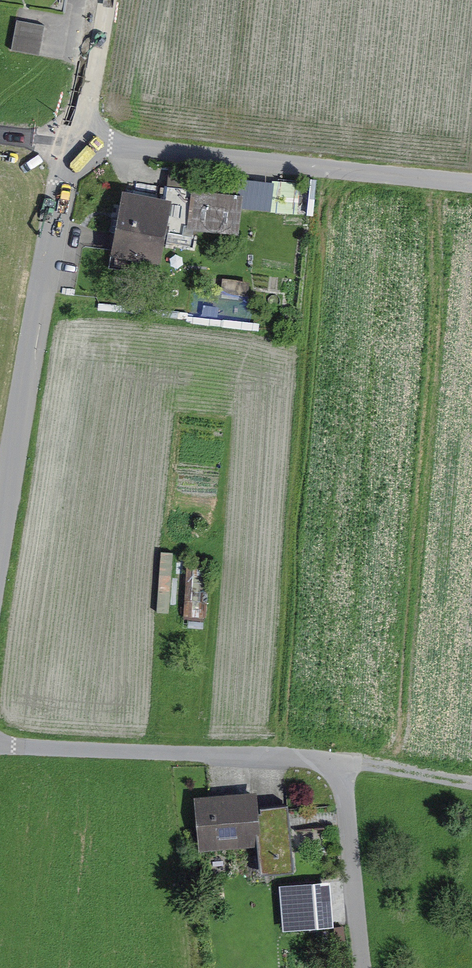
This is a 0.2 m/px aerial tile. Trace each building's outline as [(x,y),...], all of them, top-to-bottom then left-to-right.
[(52,24),(24,19),(18,48),(46,54),(52,24)] [(318,179),(259,173),(257,195),(316,201),(318,179)] [(244,239),(250,195),(177,184),(175,197),(171,228),(244,239)] [(175,197),(128,190),(118,260),(165,267),(171,228),(175,197)] [(259,794),(201,799),(206,849),(264,844),(266,872),(297,869),(291,806),(261,809),(259,794)] [(324,880),(286,884),(290,927),(328,924),(324,880)]
